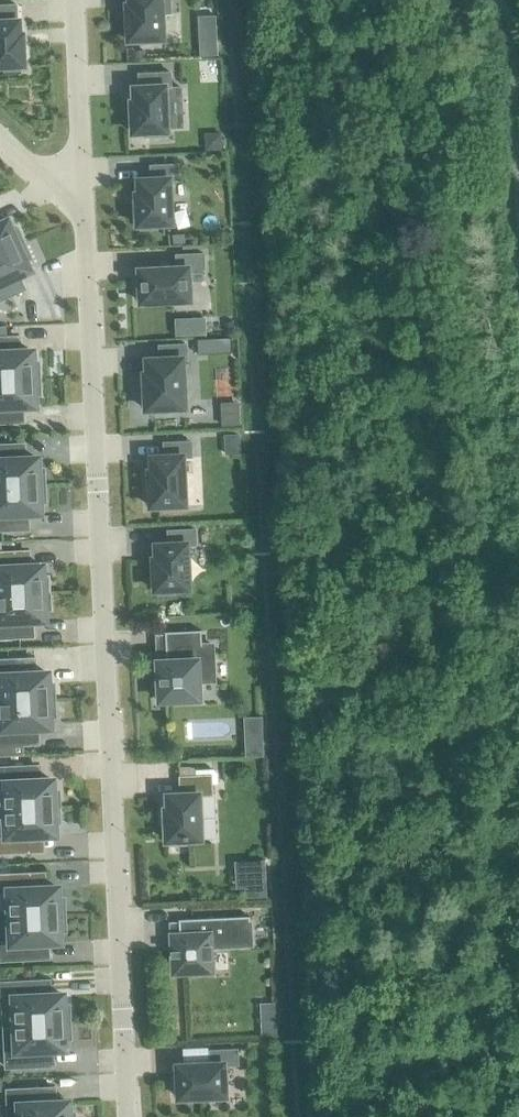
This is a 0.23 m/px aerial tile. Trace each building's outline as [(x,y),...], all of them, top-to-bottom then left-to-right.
[(128,5),(129,41),(164,39),(162,13),(171,13),(170,0),(130,0),(130,5),(128,5)] [(19,20),(18,20),(17,4),(0,5),(0,67),(5,66),(5,71),(22,70),(22,65),(24,65),(23,34),(20,34),(19,20)] [(146,50),(134,50),(134,59),(146,59),(146,50)] [(135,101),(132,101),(134,133),(148,132),(149,137),(165,136),(165,131),(168,131),(166,88),(172,88),(171,72),(139,73),(140,87),(134,87),(135,101)] [(211,133),(205,140),(205,150),(223,149),(222,133),(211,133)] [(139,194),(137,194),(137,206),(133,207),(134,223),(138,222),(138,225),(141,225),(141,229),(158,229),(158,224),(172,224),(170,180),(179,180),(178,164),(151,165),(151,179),(139,180),(139,194)] [(25,243),(18,228),(13,230),(8,220),(0,224),(0,254),(25,243)] [(184,234),(173,235),(173,243),(185,243),(184,234)] [(0,254),(0,300),(13,294),(7,281),(31,270),(27,260),(31,258),(25,243),(0,254)] [(142,302),(190,300),(189,270),(205,269),(204,253),(176,254),(177,268),(140,270),(141,283),(136,283),(137,300),(142,299),(142,302)] [(40,378),(39,361),(34,362),(33,351),(7,352),(6,338),(0,338),(0,380),(40,378)] [(231,338),(199,339),(199,352),(232,352),(231,338)] [(159,345),(160,359),(147,360),(148,373),(145,374),(146,390),(141,390),(142,406),(147,406),(147,409),(185,407),(183,360),(188,359),(187,344),(159,345)] [(10,421),(9,407),(36,405),(35,395),(40,395),(40,378),(0,380),(0,422),(10,421)] [(239,402),(222,403),(222,425),(240,424),(239,402)] [(240,434),(225,435),(226,454),(241,453),(240,434)] [(147,503),(151,503),(152,507),(186,505),(183,457),(192,457),(191,441),(164,442),(164,456),(152,457),(153,471),(150,471),(150,488),(146,488),(147,503)] [(45,485),(44,468),(39,469),(38,458),(12,459),(11,445),(0,445),(0,487),(45,485)] [(0,487),(0,529),(15,528),(14,514),(41,513),(40,502),(46,502),(45,485),(0,487)] [(157,559),(154,559),(155,590),(158,590),(159,594),(175,593),(175,589),(190,588),(188,547),(197,546),(196,529),(168,530),(169,544),(156,545),(157,559)] [(50,592),(49,576),(44,576),(43,565),(17,567),(16,552),(1,553),(0,553),(0,595),(50,592)] [(0,595),(0,637),(20,636),(19,621),(46,620),(45,609),(50,609),(50,592),(0,595)] [(165,632),(167,661),(159,661),(160,685),(159,685),(160,701),(171,701),(171,700),(200,698),(199,681),(215,680),(213,644),(202,645),(202,630),(165,632)] [(0,702),(55,700),(54,683),(49,683),(48,673),(22,674),(21,659),(0,660),(0,692),(0,702)] [(0,702),(2,728),(0,728),(0,744),(23,743),(25,743),(25,728),(51,727),(51,717),(56,716),(55,700),(0,702)] [(24,754),(23,743),(0,744),(0,755),(24,754)] [(5,809),(60,807),(59,790),(54,790),(53,780),(27,781),(26,767),(0,768),(0,797),(5,797),(5,809)] [(168,795),(169,809),(166,809),(167,841),(171,840),(171,845),(188,844),(187,840),(194,839),(202,839),(200,795),(213,795),(212,777),(212,775),(180,776),(181,795),(168,795)] [(7,835),(0,836),(0,852),(30,850),(30,836),(56,834),(56,824),(61,824),(60,807),(5,809),(7,835)] [(253,861),(246,887),(247,897),(267,897),(265,860),(253,861)] [(65,914),(64,898),(59,898),(59,887),(32,888),(32,874),(0,875),(0,891),(9,891),(11,917),(65,914)] [(11,917),(12,943),(1,943),(2,959),(36,957),(35,943),(61,942),(61,931),(66,931),(65,914),(11,917)] [(250,916),(179,919),(180,934),(178,934),(172,934),(173,958),(172,958),(173,974),(178,974),(178,973),(212,971),(211,946),(251,944),(250,916)] [(70,1021),(69,1005),(64,1005),(64,995),(37,996),(37,981),(0,983),(0,999),(4,999),(5,1025),(70,1021)] [(5,1025),(7,1066),(41,1065),(40,1050),(66,1049),(66,1038),(71,1038),(70,1021),(5,1025)] [(276,1021),(262,1021),(262,1035),(276,1034),(276,1021)] [(180,1098),(226,1095),(224,1065),(239,1064),(238,1048),(210,1050),(211,1064),(178,1065),(178,1075),(179,1078),(174,1078),(175,1095),(179,1095),(180,1098)] [(75,1112),(69,1112),(69,1102),(42,1103),(42,1089),(8,1090),(9,1116),(75,1116),(75,1112)]
